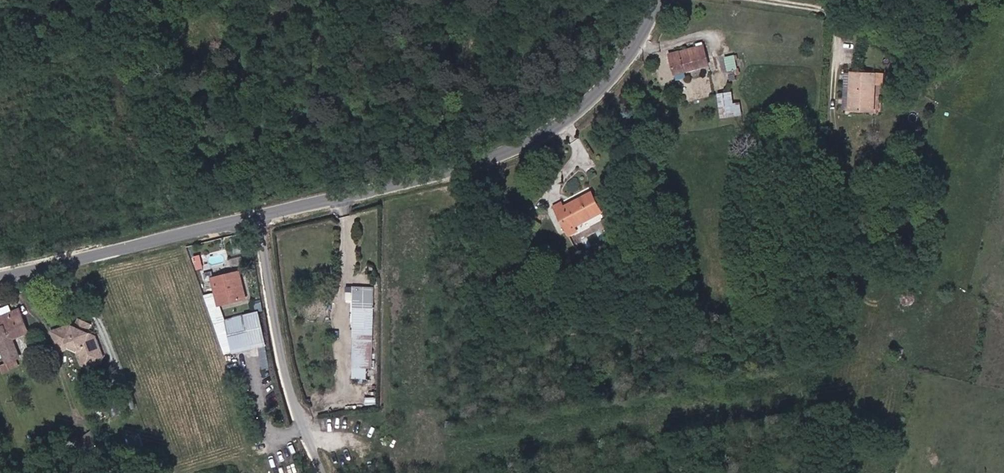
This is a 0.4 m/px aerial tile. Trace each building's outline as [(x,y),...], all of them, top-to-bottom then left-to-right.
[(707,63),(702,42),(667,54),(674,75),(707,63)] [(723,56),(727,80),(735,79),(731,54),(723,56)] [(871,103),(872,65),(852,64),(852,84),(845,84),(844,103),(871,103)] [(716,91),(720,116),(730,114),(726,90),(716,91)] [(598,215),(588,195),(554,212),(563,232),(598,215)] [(218,301),(238,298),(236,292),(245,291),(241,272),(213,277),(218,301)] [(372,283),(353,283),(350,363),(369,364),(372,283)] [(12,311),(9,303),(0,307),(0,315),(12,311)] [(19,308),(12,311),(0,315),(0,334),(25,326),(19,308)] [(258,310),(216,321),(225,355),(266,344),(258,310)] [(87,334),(82,320),(86,319),(80,316),(76,324),(72,322),(63,325),(69,341),(78,347),(85,345),(89,355),(86,356),(90,365),(102,361),(104,355),(98,337),(94,338),(92,333),(87,334)] [(87,334),(92,333),(94,332),(89,330),(92,323),(91,322),(86,319),(82,320),(87,334)] [(69,341),(63,325),(53,329),(60,347),(70,343),(69,341)] [(12,337),(27,332),(25,326),(0,334),(0,340),(12,337)] [(0,347),(13,342),(12,337),(0,340),(0,347)] [(69,341),(70,343),(71,346),(78,350),(84,367),(90,365),(86,356),(89,355),(85,345),(78,347),(69,341)] [(18,356),(13,342),(0,347),(4,360),(18,356)] [(131,451),(144,447),(140,433),(127,437),(131,451)]
